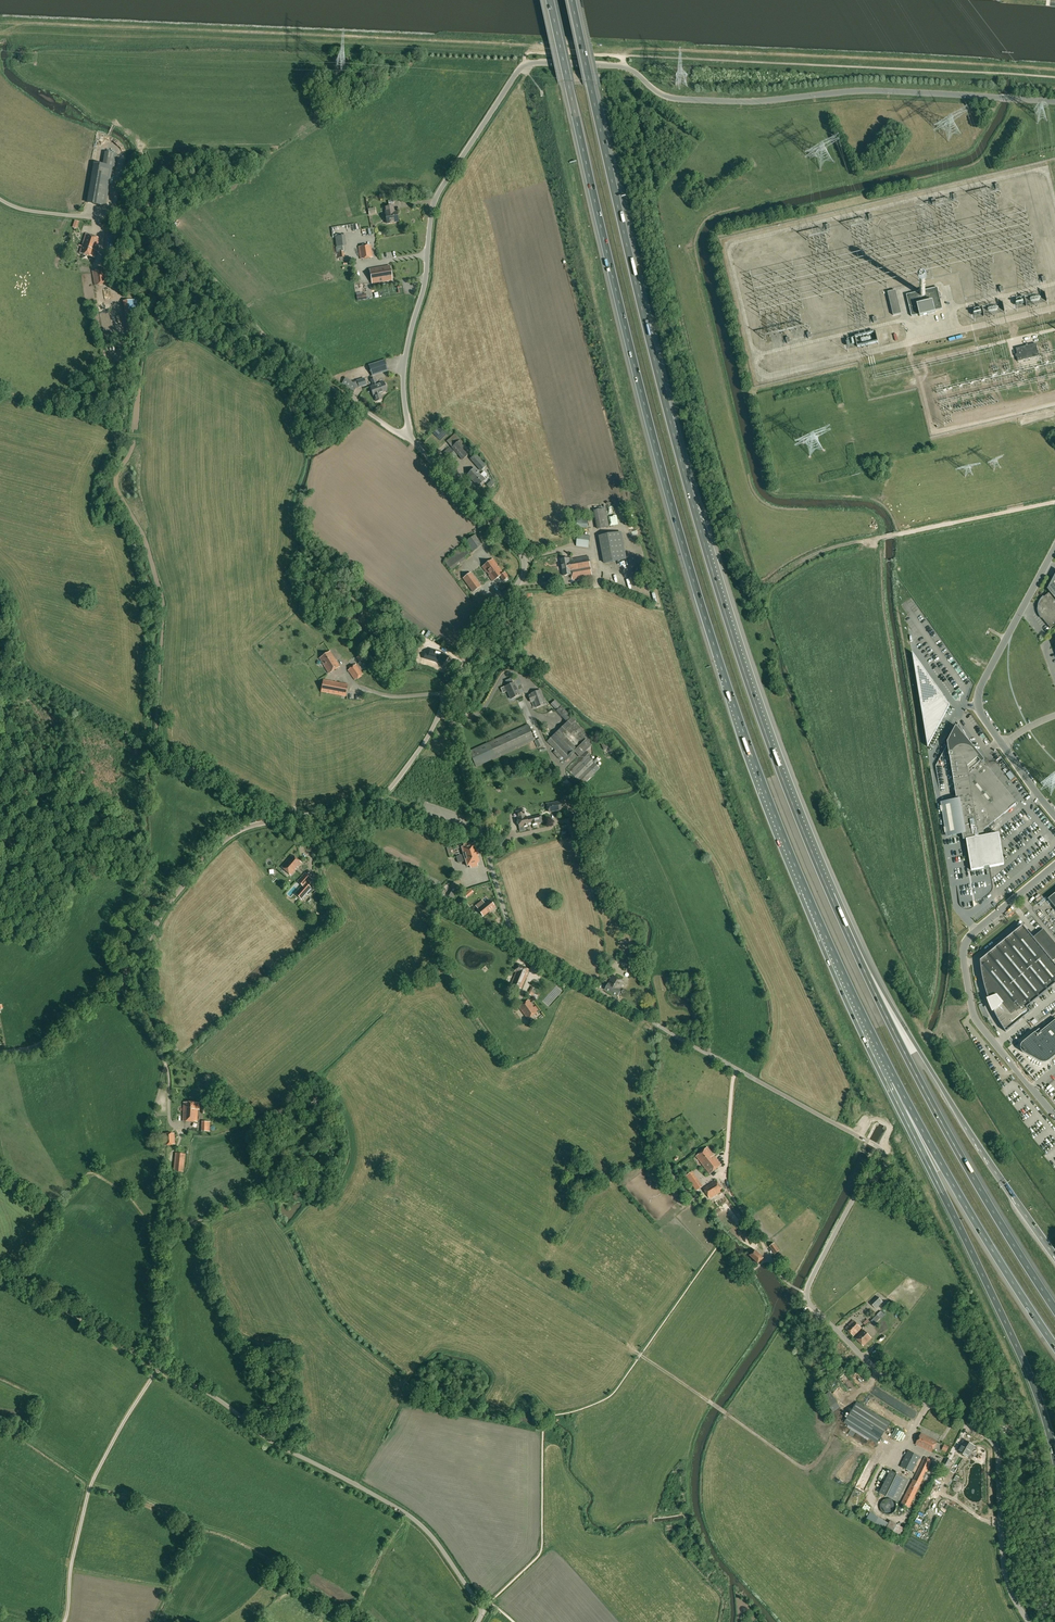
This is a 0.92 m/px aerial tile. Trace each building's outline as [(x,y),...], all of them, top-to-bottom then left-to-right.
[(111,167),(94,164),(87,204),(105,207),(111,167)] [(386,214),(385,214),(387,223),(398,221),(396,212),(393,213),(392,211),(393,210),(393,206),(385,207),(386,214)] [(105,249),(112,250),(114,230),(106,229),(105,249)] [(86,234),(79,253),(94,258),(96,251),(95,251),(99,238),(86,234)] [(336,237),(337,246),(338,258),(344,257),(343,245),(345,245),(344,237),(336,237)] [(360,259),(372,257),(370,245),(358,247),(360,259)] [(370,270),(372,283),(392,280),(390,266),(370,270)] [(105,269),(92,272),(95,285),(107,283),(105,269)] [(919,290),(918,292),(906,295),(911,316),(919,314),(919,316),(935,312),(935,311),(943,309),(940,300),(942,299),(940,292),(938,291),(937,287),(926,290),(924,289),(919,290)] [(901,313),(895,290),(887,292),(893,315),(901,313)] [(1043,300),(1042,294),(1027,297),(1029,304),(1043,300)] [(132,326),(130,316),(135,315),(133,300),(124,302),(125,316),(126,316),(127,326),(132,326)] [(985,308),(987,314),(1001,310),(1000,304),(985,308)] [(1038,355),(1036,344),(1016,348),(1017,354),(1016,354),(1016,355),(1015,355),(1016,357),(1017,361),(1039,356),(1038,355)] [(369,365),(372,376),(387,371),(384,360),(369,365)] [(355,390),(352,382),(346,378),(345,379),(342,383),(354,391),(355,390)] [(385,383),(384,383),(384,382),(377,384),(375,378),(371,380),(373,386),(370,387),(373,396),(374,396),(376,401),(377,401),(378,401),(378,402),(379,402),(380,401),(381,401),(381,400),(382,399),(380,394),(380,393),(387,391),(385,387),(386,387),(386,386),(386,385),(386,384),(385,383)] [(357,381),(359,388),(366,385),(364,379),(357,381)] [(460,441),(452,448),(463,460),(471,453),(460,441)] [(457,455),(450,448),(444,454),(450,461),(457,455)] [(486,466),(475,454),(469,459),(480,471),(486,466)] [(481,475),(478,472),(474,469),(467,475),(478,487),(485,480),(484,478),(487,475),(484,472),(481,475)] [(595,511),(598,529),(609,527),(606,509),(595,511)] [(621,533),(599,537),(604,564),(626,560),(621,533)] [(589,548),(590,536),(578,534),(576,546),(589,548)] [(466,542),(473,552),(482,545),(475,535),(466,542)] [(561,560),(564,576),(571,575),(572,579),(592,576),(589,556),(572,559),(572,558),(561,560)] [(500,576),(504,581),(509,577),(505,572),(503,574),(498,567),(497,568),(496,566),(497,565),(492,559),(482,567),(486,572),(488,571),(491,575),(489,576),(493,581),(500,576)] [(463,578),(473,592),(480,587),(470,573),(463,578)] [(1040,601),(1039,603),(1039,606),(1038,608),(1039,611),(1039,613),(1040,616),(1042,618),(1050,628),(1054,624),(1054,575),(1047,589),(1050,592),(1044,597),(1042,599),(1040,601)] [(396,650),(402,643),(399,640),(393,646),(394,647),(393,648),(396,650)] [(399,650),(394,655),(398,658),(407,648),(405,646),(400,651),(399,650)] [(431,650),(429,657),(434,659),(433,661),(438,662),(442,665),(448,657),(442,653),(431,650)] [(319,658),(329,673),(340,667),(330,651),(319,658)] [(949,706),(946,702),(947,701),(944,697),(943,697),(942,696),(943,696),(912,652),(928,747),(934,735),(933,735),(949,706)] [(356,664),(348,670),(355,680),(363,674),(356,664)] [(323,680),(321,691),(345,696),(347,685),(323,680)] [(506,692),(508,691),(509,694),(511,699),(520,695),(514,683),(506,686),(504,687),(506,692)] [(543,701),(539,691),(531,694),(532,694),(528,696),(531,702),(534,701),(536,707),(545,704),(544,701),(543,701)] [(576,720),(573,717),(547,741),(555,750),(553,753),(559,760),(562,757),(566,761),(575,752),(579,757),(582,755),(567,769),(582,785),(595,773),(590,767),(594,763),(589,758),(591,756),(586,751),(584,754),(583,753),(591,746),(588,743),(591,740),(574,722),(576,720)] [(986,870),(990,869),(989,867),(1004,865),(999,834),(985,836),(984,830),(990,825),(991,826),(992,825),(991,824),(993,822),(994,823),(997,827),(1004,821),(1008,818),(1015,827),(1028,816),(983,762),(984,761),(972,746),(958,723),(957,726),(956,726),(947,742),(947,744),(936,766),(941,803),(947,836),(953,835),(953,836),(956,837),(956,834),(962,833),(963,840),(966,839),(972,870),(986,868),(986,870)] [(528,724),(469,752),(476,767),(535,740),(528,724)] [(544,745),(540,738),(534,741),(537,748),(544,745)] [(562,801),(548,804),(549,812),(564,809),(562,801)] [(517,818),(519,827),(528,825),(527,823),(531,822),(532,824),(542,822),(541,815),(526,819),(526,816),(525,817),(524,810),(516,812),(517,818)] [(458,849),(460,856),(461,860),(465,859),(467,867),(470,866),(471,868),(478,866),(477,864),(480,863),(474,844),(471,845),(470,842),(463,844),(464,847),(461,848),(461,845),(447,849),(449,855),(452,854),(451,851),(458,849)] [(281,867),(290,875),(301,863),(292,855),(288,859),(285,861),(286,862),(281,867)] [(307,884),(312,879),(305,873),(297,882),(301,886),(294,894),(302,900),(312,889),(307,884)] [(466,898),(473,892),(470,889),(463,894),(466,898)] [(455,900),(458,894),(452,891),(449,896),(455,900)] [(493,910),(492,909),(494,907),(489,901),(485,904),(484,903),(480,907),(486,914),(490,911),(490,912),(493,910)] [(1030,934),(1022,925),(985,956),(983,955),(980,957),(980,963),(981,967),(981,971),(982,976),(983,980),(984,984),(985,988),(986,992),(988,997),(989,1000),(989,999),(996,997),(1001,1003),(993,1009),(994,1012),(996,1016),(998,1020),(1000,1023),(1002,1027),(1006,1032),(1007,1032),(1006,1031),(1007,1031),(1008,1031),(1011,1028),(1030,1012),(1026,1007),(1054,984),(1054,964),(1050,959),(1037,942),(1030,934)] [(637,955),(629,949),(628,949),(620,961),(628,967),(637,955)] [(521,989),(529,970),(517,965),(515,971),(516,972),(511,985),(521,989)] [(613,976),(605,990),(618,997),(621,991),(619,990),(624,982),(613,976)] [(536,990),(532,987),(527,994),(532,997),(536,990)] [(537,1013),(528,1000),(518,1007),(527,1019),(537,1013)] [(1020,1046),(1021,1048),(1021,1050),(1022,1052),(1024,1053),(1039,1061),(1041,1062),(1043,1062),(1044,1062),(1046,1062),(1048,1061),(1049,1060),(1054,1056),(1054,1020),(1041,1031),(1039,1029),(1023,1042),(1022,1043),(1021,1045),(1020,1046)] [(183,1121),(197,1122),(197,1110),(199,1110),(199,1103),(184,1102),(183,1121)] [(174,1133),(163,1134),(164,1145),(175,1144),(174,1133)] [(721,1165),(707,1148),(696,1157),(710,1174),(721,1165)] [(174,1153),(173,1172),(183,1173),(185,1154),(174,1153)] [(702,1185),(691,1172),(686,1176),(697,1189),(702,1185)] [(711,1198),(722,1191),(715,1181),(704,1188),(711,1198)] [(763,1258),(755,1250),(750,1255),(758,1263),(763,1258)] [(872,1304),(877,1309),(883,1302),(878,1297),(872,1304)] [(853,1320),(846,1328),(853,1336),(861,1328),(853,1320)] [(863,1346),(871,1338),(864,1330),(856,1338),(863,1346)] [(890,1424),(857,1403),(837,1433),(870,1454),(890,1424)] [(916,1444),(932,1452),(937,1441),(921,1433),(916,1444)] [(958,1451),(968,1457),(974,1446),(964,1440),(958,1451)] [(920,1457),(908,1451),(900,1467),(912,1473),(920,1457)] [(901,1504),(909,1508),(932,1461),(925,1458),(914,1480),(913,1480),(901,1504)] [(951,1460),(947,1458),(942,1467),(946,1469),(951,1460)] [(908,1480),(890,1471),(873,1507),(890,1516),(908,1480)]
